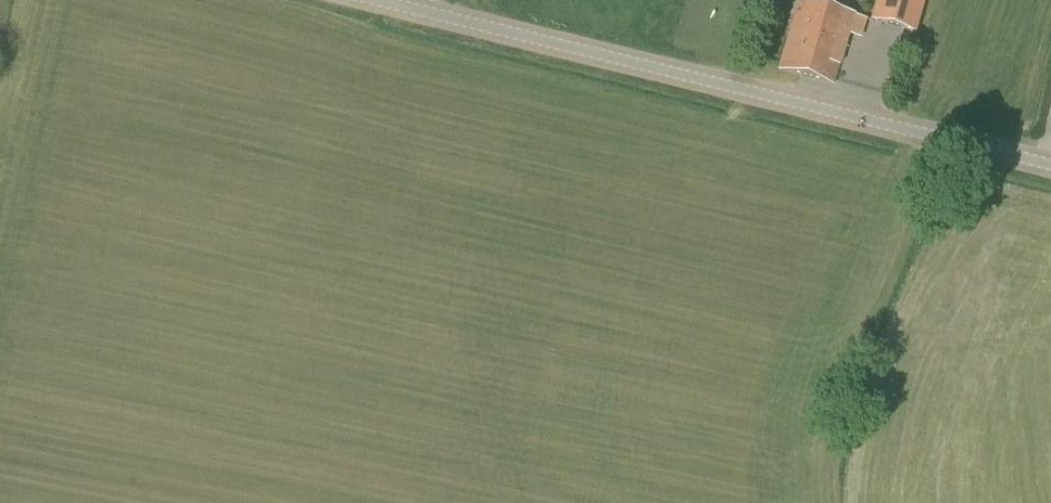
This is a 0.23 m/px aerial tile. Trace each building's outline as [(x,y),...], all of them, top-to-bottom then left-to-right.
[(839,66),(854,15),(800,0),(799,0),(779,69),(834,85),(839,66)] [(923,0),(878,0),(872,20),(914,32),(923,0)]
